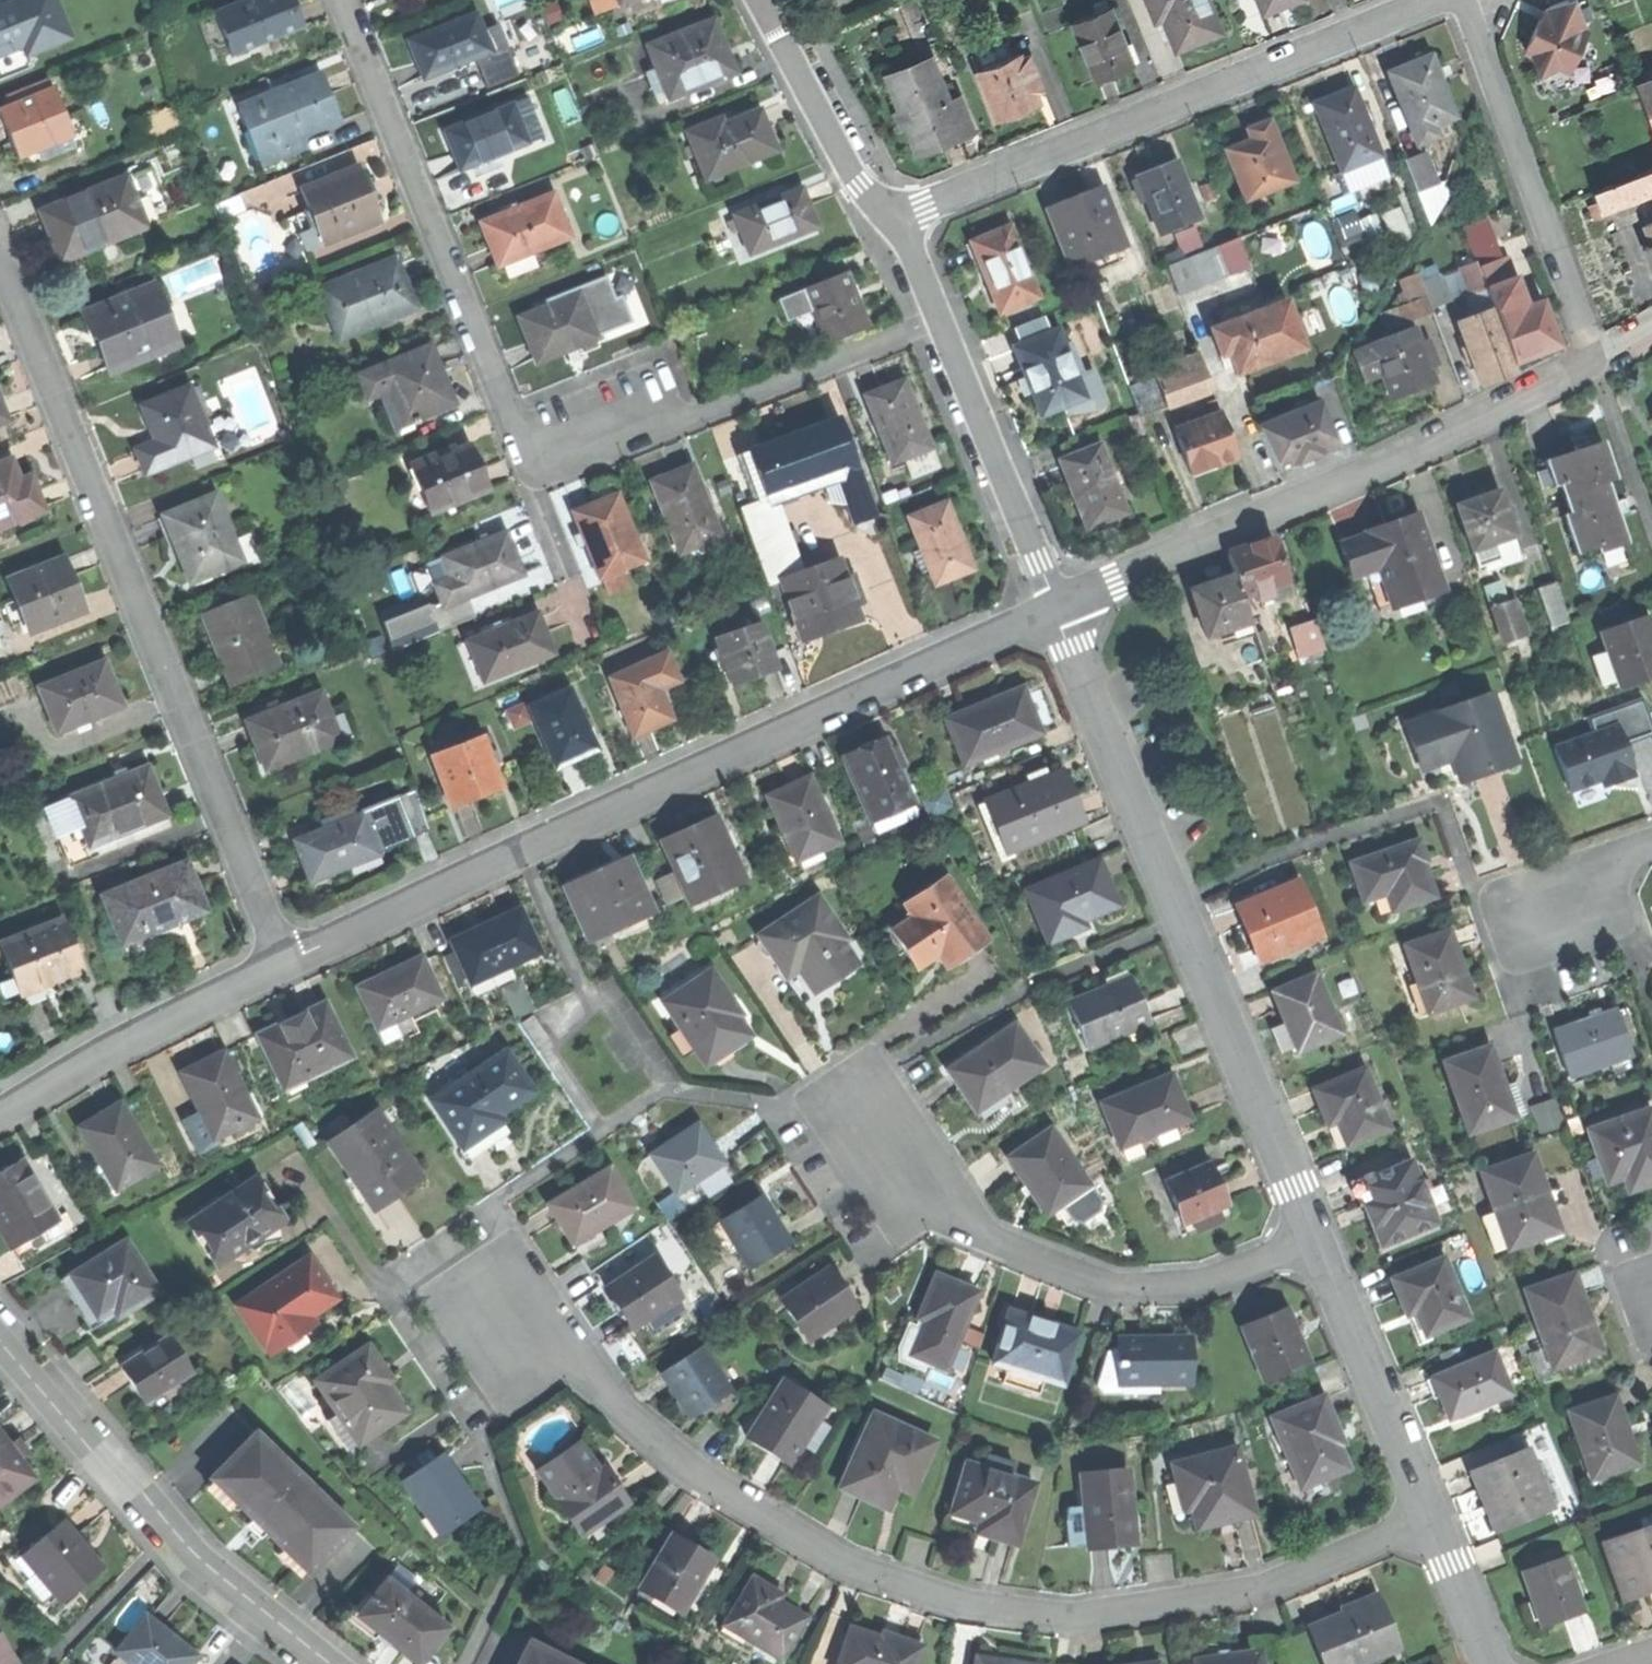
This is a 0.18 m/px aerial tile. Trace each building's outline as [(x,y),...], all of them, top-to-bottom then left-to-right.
[(23,46),(28,57),(70,40),(53,0),(21,0),(7,6),(0,9),(0,56),(23,46)] [(233,54),(304,26),(296,6),(293,0),(245,0),(216,11),(233,54)] [(1177,47),(1194,40),(1219,30),(1208,0),(1150,0),(1157,18),(1165,15),(1177,47)] [(1263,13),(1283,5),(1295,0),(1258,0),(1263,13)] [(1547,24),(1539,20),(1535,30),(1525,49),(1532,53),(1530,57),(1538,76),(1561,68),(1570,72),(1590,32),(1583,29),(1586,23),(1578,0),(1566,0),(1551,5),(1547,13),(1552,15),(1547,24)] [(1072,23),(1096,80),(1112,74),(1132,65),(1108,8),(1072,23)] [(1544,11),(1539,20),(1547,24),(1552,15),(1547,13),(1544,11)] [(416,60),(423,78),(452,67),(464,62),(492,51),(476,12),(407,39),(416,60)] [(645,72),(656,100),(733,70),(723,44),(713,19),(647,45),(656,67),(645,72)] [(970,58),(995,121),(1019,111),(1040,103),(1035,93),(1043,90),(1033,67),(1026,70),(1022,60),(1020,55),(1014,57),(1008,42),(970,58)] [(492,55),(503,83),(529,72),(518,45),(492,55)] [(1029,57),(1022,60),(1026,70),(1033,67),(1029,57)] [(909,127),(919,152),(938,144),(961,135),(948,101),(931,58),(889,75),(902,109),(909,127)] [(1389,75),(1414,135),(1434,127),(1455,118),(1442,87),(1430,58),(1389,75)] [(468,71),(464,62),(452,67),(456,76),(468,71)] [(240,108),(262,165),(307,147),(302,135),(341,120),(333,100),(324,76),(240,108)] [(1638,93),(1651,129),(1651,87),(1638,93)] [(1314,105),(1341,174),(1382,158),(1355,89),(1331,98),(1314,105)] [(12,136),(20,158),(73,136),(55,91),(2,112),(12,136)] [(960,96),(948,101),(961,135),(974,130),(960,96)] [(453,153),(460,171),(529,144),(513,104),(444,131),(453,153)] [(902,129),(909,127),(902,109),(895,111),(902,129)] [(688,131),(711,188),(733,180),(728,169),(775,150),(767,130),(758,110),(721,125),(718,118),(688,131)] [(1226,153),(1250,213),(1267,207),(1262,195),(1293,183),(1270,123),(1247,132),(1252,143),(1239,148),(1226,153)] [(1439,138),(1434,127),(1414,135),(1418,146),(1439,138)] [(1403,161),(1416,193),(1438,184),(1425,153),(1403,161)] [(1138,176),(1161,236),(1200,221),(1177,161),(1155,169),(1138,176)] [(1610,172),(1614,184),(1632,178),(1627,166),(1610,172)] [(318,230),(324,245),(382,222),(371,194),(360,167),(302,190),(318,230)] [(1602,215),(1651,196),(1651,170),(1632,178),(1614,184),(1594,192),(1602,215)] [(51,237),(60,260),(144,227),(125,179),(41,212),(51,237)] [(733,215),(748,253),(817,227),(810,208),(802,189),(733,215)] [(1049,212),(1071,267),(1091,259),(1116,250),(1122,247),(1100,192),(1074,202),(1049,212)] [(491,247),(499,267),(571,238),(553,195),(481,224),(491,247)] [(1465,229),(1473,251),(1493,244),(1485,221),(1465,229)] [(964,246),(975,275),(985,271),(993,292),(1001,313),(1038,299),(1010,228),(964,246)] [(308,251),(324,245),(318,230),(301,236),(308,251)] [(1167,265),(1179,295),(1250,268),(1238,238),(1167,265)] [(1488,291),(1498,318),(1525,308),(1500,241),(1493,244),(1473,251),(1475,256),(1488,291)] [(1651,265),(1651,245),(1642,249),(1649,266),(1651,265)] [(1121,262),(1116,250),(1091,259),(1096,272),(1121,262)] [(1473,297),(1488,291),(1475,256),(1466,259),(1469,265),(1462,267),(1473,297)] [(319,287),(339,338),(415,308),(405,281),(396,258),(319,287)] [(1416,267),(1420,275),(1427,295),(1441,290),(1430,262),(1416,267)] [(847,273),(802,292),(810,311),(824,345),(869,326),(858,298),(847,273)] [(1406,293),(1410,305),(1428,298),(1427,295),(1420,275),(1401,282),(1406,293)] [(537,310),(517,317),(527,343),(536,364),(568,351),(568,350),(594,340),(597,339),(596,337),(632,322),(621,295),(614,298),(606,276),(535,304),(537,310)] [(83,314),(92,337),(97,335),(103,350),(112,374),(155,356),(177,348),(153,286),(83,314)] [(788,320),(810,311),(802,292),(780,301),(788,320)] [(1397,296),(1402,308),(1410,305),(1406,293),(1397,296)] [(1406,325),(1434,314),(1428,298),(1410,305),(1402,308),(1400,309),(1406,325)] [(1498,318),(1514,363),(1558,346),(1549,324),(1541,302),(1525,308),(1498,318)] [(1230,355),(1238,376),(1259,368),(1306,350),(1288,303),(1242,320),(1217,330),(1211,332),(1222,359),(1230,355)] [(1214,323),(1217,330),(1242,320),(1237,309),(1220,316),(1222,320),(1214,323)] [(1388,331),(1406,325),(1400,309),(1382,316),(1388,331)] [(1498,380),(1515,374),(1491,311),(1460,323),(1484,385),(1498,380)] [(1385,375),(1394,399),(1414,392),(1434,384),(1428,367),(1419,345),(1414,330),(1373,346),(1385,375)] [(1057,331),(1015,348),(1028,381),(1042,416),(1064,408),(1066,414),(1084,413),(1096,408),(1100,393),(1092,373),(1076,379),(1057,331)] [(1429,341),(1419,345),(1428,367),(1437,363),(1429,341)] [(431,345),(358,373),(367,396),(382,391),(392,387),(408,429),(423,423),(421,417),(454,405),(441,373),(431,345)] [(1365,383),(1385,375),(1373,346),(1353,353),(1365,383)] [(182,360),(177,348),(155,356),(160,368),(182,360)] [(1179,369),(1158,377),(1162,389),(1184,381),(1179,369)] [(1184,381),(1162,389),(1168,406),(1213,389),(1207,372),(1184,381)] [(1130,388),(1141,416),(1168,406),(1162,389),(1158,377),(1130,388)] [(866,395),(893,463),(932,448),(920,417),(905,380),(866,395)] [(197,386),(188,389),(198,415),(208,411),(197,386)] [(398,433),(408,429),(392,387),(382,391),(398,433)] [(138,451),(147,474),(211,448),(198,415),(188,389),(145,407),(153,427),(159,443),(138,451)] [(1254,428),(1274,475),(1310,460),(1338,448),(1318,400),(1254,428)] [(1176,424),(1178,431),(1207,421),(1204,413),(1176,424)] [(1178,431),(1194,474),(1218,466),(1240,458),(1224,415),(1207,421),(1178,431)] [(842,418),(815,427),(833,475),(859,466),(842,418)] [(785,439),(754,450),(772,498),(775,497),(796,489),(822,479),(833,475),(815,427),(785,439)] [(1561,456),(1544,462),(1546,467),(1547,467),(1553,483),(1550,484),(1552,488),(1560,485),(1569,512),(1561,515),(1562,519),(1564,518),(1576,551),(1573,552),(1575,556),(1592,550),(1595,556),(1625,545),(1603,484),(1616,480),(1614,475),(1612,476),(1601,446),(1604,445),(1602,440),(1586,446),(1574,451),(1561,456)] [(1572,445),(1574,451),(1586,446),(1584,441),(1572,445)] [(1062,459),(1088,528),(1107,521),(1129,512),(1102,444),(1062,459)] [(411,463),(430,513),(489,489),(481,469),(472,445),(437,459),(435,453),(411,463)] [(45,518),(36,494),(25,498),(19,483),(12,466),(0,471),(0,536),(45,518)] [(651,483),(681,555),(722,538),(693,466),(671,475),(651,483)] [(877,514),(859,466),(833,475),(844,505),(851,524),(877,514)] [(830,500),(844,505),(833,475),(822,479),(830,500)] [(799,496),(796,489),(775,497),(778,503),(799,496)] [(1474,500),(1457,506),(1479,567),(1495,561),(1489,545),(1514,536),(1498,491),(1474,500)] [(572,513),(600,578),(602,577),(622,568),(644,559),(617,494),(594,504),(572,513)] [(179,552),(191,581),(240,562),(243,569),(262,562),(250,534),(233,541),(215,496),(165,516),(179,552)] [(778,503),(775,497),(772,498),(741,509),(769,585),(782,580),(803,572),(795,551),(789,532),(778,503)] [(911,516),(939,585),(957,578),(977,570),(949,501),(911,516)] [(1385,523),(1370,528),(1371,532),(1341,542),(1352,575),(1365,570),(1377,566),(1391,607),(1443,589),(1417,512),(1385,523)] [(797,529),(789,532),(795,551),(804,548),(797,529)] [(445,559),(462,602),(525,576),(516,553),(507,533),(445,559)] [(1236,575),(1242,595),(1256,591),(1259,600),(1273,595),(1270,586),(1288,580),(1274,537),(1251,545),(1228,553),(1236,575)] [(443,609),(462,602),(445,559),(425,566),(443,609)] [(782,580),(803,637),(836,625),(860,616),(839,559),(803,572),(782,580)] [(25,623),(29,633),(83,611),(73,587),(62,561),(9,582),(16,601),(25,623)] [(1379,611),(1391,607),(1377,566),(1365,570),(1379,611)] [(629,585),(622,568),(602,577),(609,593),(629,585)] [(1250,617),(1242,595),(1236,575),(1213,583),(1192,591),(1208,637),(1232,628),(1237,641),(1256,635),(1250,617)] [(1485,584),(1492,605),(1509,599),(1502,578),(1485,584)] [(1293,592),(1288,580),(1270,586),(1273,595),(1274,598),(1293,592)] [(1537,586),(1550,625),(1568,619),(1556,581),(1537,586)] [(218,651),(231,682),(276,664),(249,598),(204,617),(218,651)] [(1492,605),(1505,643),(1522,637),(1509,599),(1492,605)] [(13,628),(25,623),(16,601),(4,606),(13,628)] [(397,617),(407,644),(437,632),(427,606),(397,617)] [(487,632),(503,673),(532,662),(555,653),(546,630),(538,611),(487,632)] [(1262,613),(1250,617),(1256,635),(1257,638),(1269,634),(1262,613)] [(1620,686),(1649,676),(1651,675),(1651,635),(1645,616),(1601,631),(1608,651),(1599,654),(1610,684),(1618,681),(1620,686)] [(1315,618),(1299,623),(1306,643),(1309,653),(1325,647),(1315,618)] [(718,638),(735,685),(758,676),(779,669),(763,622),(718,638)] [(1299,623),(1269,634),(1257,638),(1264,658),(1306,643),(1299,623)] [(482,681),(503,673),(487,632),(466,640),(482,681)] [(534,668),(532,662),(503,673),(482,681),(466,640),(456,643),(474,691),(534,668)] [(666,653),(648,661),(660,689),(678,681),(666,653)] [(609,678),(634,738),(653,729),(673,721),(660,689),(648,661),(609,678)] [(38,689),(56,734),(122,708),(113,685),(104,662),(38,689)] [(532,705),(557,765),(575,758),(597,748),(572,688),(532,705)] [(255,746),(264,768),(338,739),(319,691),(245,720),(255,746)] [(1448,758),(1457,781),(1483,772),(1510,762),(1485,693),(1432,712),(1433,715),(1400,727),(1416,770),(1448,758)] [(1568,788),(1600,777),(1613,782),(1621,779),(1632,775),(1630,768),(1632,767),(1623,741),(1651,730),(1651,726),(1641,695),(1587,714),(1593,731),(1553,745),(1568,788)] [(946,722),(966,767),(1043,734),(1026,696),(994,709),(991,702),(972,711),(946,722)] [(431,756),(451,809),(478,798),(502,789),(482,736),(431,756)] [(863,746),(836,758),(867,826),(911,806),(914,804),(883,737),(863,746)] [(69,800),(89,848),(165,818),(156,795),(146,769),(69,800)] [(991,810),(1008,855),(1083,826),(1073,799),(1064,773),(988,802),(991,810)] [(1602,786),(1613,782),(1600,777),(1602,781),(1600,782),(1602,786)] [(786,790),(768,798),(784,833),(787,831),(801,860),(839,843),(810,779),(786,790)] [(415,791),(362,813),(372,837),(407,823),(413,838),(410,839),(411,840),(415,839),(414,837),(431,830),(415,791)] [(75,866),(93,859),(89,848),(69,800),(51,807),(75,866)] [(916,819),(914,804),(911,806),(867,826),(873,838),(916,819)] [(999,858),(1008,855),(991,810),(982,813),(999,858)] [(303,865),(310,882),(357,862),(360,870),(388,859),(385,851),(378,853),(372,837),(362,813),(293,840),(303,865)] [(169,829),(165,818),(89,848),(93,859),(169,829)] [(686,893),(690,901),(740,878),(714,821),(688,833),(664,844),(678,874),(686,893)] [(385,851),(411,840),(410,839),(413,838),(407,823),(372,837),(378,853),(385,851)] [(1353,862),(1364,898),(1388,891),(1393,908),(1436,895),(1431,880),(1425,860),(1428,859),(1422,840),(1353,862)] [(566,888),(590,941),(651,913),(627,860),(596,874),(566,888)] [(1029,892),(1051,943),(1073,934),(1070,927),(1083,921),(1118,906),(1109,884),(1099,862),(1029,892)] [(103,898),(121,943),(202,910),(193,888),(184,864),(103,898)] [(658,883),(666,902),(686,893),(678,874),(658,883)] [(988,939),(948,876),(906,903),(911,910),(915,916),(896,928),(910,949),(916,959),(921,966),(941,953),(948,965),(988,939)] [(1250,934),(1260,959),(1321,934),(1299,879),(1275,889),(1257,896),(1238,904),(1250,934)] [(1253,887),(1257,896),(1275,889),(1271,880),(1253,887)] [(799,964),(816,990),(839,975),(858,963),(843,940),(847,938),(818,894),(760,932),(786,972),(799,964)] [(452,945),(475,993),(509,977),(505,968),(539,952),(518,909),(494,921),(485,925),(487,929),(452,945)] [(896,958),(910,949),(896,928),(915,916),(911,910),(879,931),(896,958)] [(19,995),(42,986),(51,982),(82,970),(62,919),(0,943),(0,946),(12,976),(19,995)] [(1086,928),(1083,921),(1070,927),(1073,934),(1086,928)] [(1451,928),(1407,943),(1422,987),(1414,989),(1422,1010),(1469,993),(1459,967),(1464,965),(1457,946),(1451,928)] [(862,960),(847,938),(843,940),(858,963),(862,960)] [(358,990),(377,1030),(393,1023),(392,1022),(441,999),(421,957),(399,968),(386,974),(385,972),(384,973),(386,977),(358,990)] [(804,998),(816,990),(799,964),(786,972),(804,998)] [(664,1001),(706,1063),(728,1048),(750,1034),(738,1016),(731,1007),(736,1004),(712,968),(664,1001)] [(1106,981),(1109,988),(1132,979),(1129,971),(1106,981)] [(1288,1018),(1301,1046),(1341,1029),(1316,972),(1272,990),(1281,1009),(1285,1020),(1288,1018)] [(42,986),(19,995),(12,976),(0,981),(0,997),(3,1004),(12,1000),(14,1006),(45,994),(42,986)] [(1109,988),(1091,995),(1093,1000),(1134,984),(1132,979),(1109,988)] [(1069,1004),(1087,1049),(1150,1024),(1141,1002),(1134,984),(1093,1000),(1091,995),(1069,1004)] [(739,1002),(736,1004),(731,1007),(738,1016),(745,1011),(739,1002)] [(289,1020),(257,1036),(283,1090),(347,1059),(320,1005),(289,1020)] [(1555,1032),(1569,1074),(1632,1053),(1618,1011),(1581,1023),(1555,1032)] [(522,1022),(538,1045),(548,1038),(532,1016),(522,1022)] [(399,1036),(393,1023),(377,1030),(384,1044),(399,1036)] [(964,1091),(976,1109),(1008,1087),(1010,1091),(1046,1067),(1017,1024),(949,1069),(964,1091)] [(1444,1062),(1468,1133),(1511,1118),(1501,1090),(1505,1088),(1496,1060),(1491,1046),(1444,1062)] [(430,1100),(461,1148),(484,1133),(478,1124),(493,1114),(494,1117),(498,1114),(532,1092),(505,1050),(430,1100)] [(217,1138),(256,1119),(223,1052),(201,1063),(180,1073),(201,1117),(206,1114),(217,1138)] [(1322,1114),(1327,1126),(1336,1122),(1346,1146),(1388,1129),(1364,1071),(1313,1092),(1322,1114)] [(1102,1104),(1119,1148),(1188,1121),(1180,1099),(1172,1077),(1102,1104)] [(106,1162),(122,1189),(161,1165),(122,1102),(100,1116),(81,1128),(103,1164),(106,1162)] [(1607,1182),(1623,1176),(1627,1191),(1647,1184),(1651,1182),(1651,1110),(1651,1108),(1589,1129),(1607,1182)] [(220,1143),(217,1138),(206,1114),(201,1117),(184,1125),(198,1154),(220,1143)] [(330,1145),(373,1207),(397,1191),(418,1177),(374,1114),(330,1145)] [(502,1121),(498,1114),(494,1117),(493,1114),(478,1124),(484,1133),(493,1127),(502,1121)] [(650,1155),(676,1194),(722,1163),(708,1142),(696,1124),(650,1155)] [(1051,1126),(1005,1157),(1025,1186),(1044,1214),(1059,1203),(1084,1186),(1089,1183),(1051,1126)] [(1483,1171),(1510,1246),(1537,1236),(1553,1230),(1541,1194),(1546,1193),(1532,1154),(1483,1171)] [(1364,1213),(1377,1244),(1437,1220),(1411,1155),(1351,1179),(1364,1213)] [(12,1246),(59,1219),(25,1161),(0,1175),(0,1225),(12,1246)] [(114,1194),(122,1189),(106,1162),(103,1164),(98,1167),(114,1194)] [(1166,1183),(1184,1223),(1225,1206),(1217,1187),(1208,1165),(1166,1183)] [(559,1224),(570,1242),(597,1226),(599,1229),(633,1208),(609,1168),(548,1205),(559,1224)] [(189,1228),(215,1267),(271,1230),(284,1222),(254,1177),(219,1200),(223,1205),(189,1228)] [(1095,1202),(1084,1186),(1059,1203),(1070,1220),(1079,1222),(1094,1212),(1095,1202)] [(683,1210),(672,1194),(657,1204),(668,1221),(683,1210)] [(183,1218),(189,1228),(223,1205),(219,1200),(216,1196),(183,1218)] [(736,1250),(747,1268),(790,1243),(775,1218),(761,1196),(710,1227),(727,1256),(736,1250)] [(1231,1219),(1225,1206),(1184,1223),(1189,1237),(1231,1219)] [(69,1213),(59,1219),(12,1246),(19,1259),(76,1226),(69,1213)] [(123,1240),(68,1275),(97,1320),(111,1311),(116,1320),(157,1293),(123,1240)] [(266,1346),(271,1353),(304,1329),(298,1322),(308,1315),(320,1306),(333,1297),(305,1257),(234,1308),(263,1348),(266,1346)] [(620,1311),(631,1328),(679,1297),(654,1258),(605,1289),(620,1311)] [(1400,1302),(1406,1316),(1414,1312),(1424,1336),(1466,1319),(1441,1259),(1391,1279),(1400,1302)] [(780,1301),(807,1340),(854,1308),(840,1287),(828,1269),(780,1301)] [(1525,1290),(1550,1365),(1596,1350),(1585,1315),(1591,1313),(1586,1298),(1577,1273),(1525,1290)] [(957,1284),(935,1275),(917,1319),(924,1321),(921,1329),(911,1354),(926,1361),(946,1369),(978,1292),(957,1284)] [(1242,1327),(1263,1380),(1307,1362),(1295,1332),(1285,1309),(1242,1327)] [(1044,1380),(1061,1385),(1078,1333),(1041,1321),(1008,1311),(992,1364),(1005,1368),(1044,1380)] [(314,1323),(308,1315),(298,1322),(304,1329),(314,1323)] [(922,1370),(926,1361),(911,1354),(921,1329),(908,1324),(898,1348),(898,1360),(922,1370)] [(168,1335),(119,1366),(130,1384),(142,1403),(191,1372),(168,1335)] [(1153,1340),(1119,1340),(1119,1383),(1188,1383),(1188,1340),(1153,1340)] [(340,1414),(362,1445),(408,1413),(388,1386),(395,1381),(384,1366),(370,1346),(318,1382),(340,1414)] [(676,1395),(690,1417),(729,1392),(700,1348),(661,1373),(676,1395)] [(1440,1399),(1448,1419),(1509,1394),(1492,1353),(1431,1378),(1440,1399)] [(1039,1393),(1044,1380),(1005,1368),(1001,1381),(1039,1393)] [(768,1451),(787,1463),(823,1406),(783,1381),(747,1438),(768,1451)] [(1617,1393),(1569,1409),(1591,1475),(1591,1477),(1619,1468),(1639,1461),(1621,1406),(1617,1393)] [(1321,1398),(1272,1419),(1301,1487),(1345,1469),(1336,1445),(1343,1442),(1336,1426),(1333,1427),(1329,1416),(1321,1398)] [(350,1453),(362,1445),(340,1414),(328,1423),(350,1453)] [(874,1415),(840,1487),(862,1497),(886,1508),(896,1486),(910,1493),(933,1443),(874,1415)] [(820,1420),(803,1443),(812,1450),(829,1427),(820,1420)] [(264,1526),(310,1570),(353,1526),(257,1433),(214,1477),(264,1526)] [(33,1479),(12,1451),(0,1435),(0,1504),(33,1479)] [(576,1510),(588,1528),(629,1501),(615,1480),(609,1484),(600,1470),(592,1458),(581,1441),(541,1468),(571,1513),(576,1510)] [(1223,1522),(1254,1515),(1237,1446),(1171,1462),(1175,1479),(1177,1485),(1184,1484),(1190,1510),(1195,1529),(1223,1522)] [(1485,1502),(1496,1529),(1551,1507),(1528,1449),(1473,1471),(1485,1502)] [(406,1481),(443,1534),(481,1507),(461,1478),(444,1454),(406,1481)] [(962,1466),(950,1517),(975,1523),(973,1531),(976,1531),(976,1533),(983,1534),(992,1536),(991,1539),(1015,1545),(1030,1482),(1006,1477),(1009,1463),(981,1457),(978,1470),(962,1466)] [(606,1466),(600,1470),(609,1484),(615,1480),(606,1466)] [(1624,1483),(1619,1468),(1591,1477),(1591,1475),(1584,1477),(1590,1494),(1624,1483)] [(1087,1544),(1087,1547),(1112,1545),(1135,1543),(1128,1470),(1080,1474),(1083,1506),(1087,1544)] [(1175,1513),(1190,1510),(1184,1484),(1177,1485),(1175,1479),(1167,1481),(1175,1513)] [(1067,1546),(1087,1544),(1083,1506),(1067,1507),(1065,1522),(1067,1546)] [(1645,1529),(1651,1527),(1651,1512),(1640,1516),(1645,1529)] [(72,1532),(63,1521),(21,1556),(61,1603),(103,1568),(72,1532)] [(1645,1529),(1608,1542),(1626,1594),(1649,1586),(1651,1585),(1651,1527),(1645,1529)] [(684,1611),(715,1558),(692,1544),(674,1533),(642,1586),(684,1611)] [(1522,1567),(1543,1622),(1559,1615),(1583,1606),(1562,1552),(1522,1567)] [(404,1566),(394,1578),(409,1591),(419,1578),(404,1566)] [(399,1642),(422,1662),(452,1627),(409,1591),(394,1578),(392,1576),(376,1595),(381,1599),(367,1616),(384,1630),(399,1642)] [(744,1637),(782,1659),(806,1618),(784,1605),(771,1596),(775,1589),(755,1577),(731,1616),(750,1627),(744,1637)] [(781,1592),(775,1589),(771,1596),(784,1605),(789,1597),(781,1592)] [(1343,1603),(1347,1613),(1380,1600),(1376,1590),(1343,1603)] [(378,1637),(384,1630),(367,1616),(381,1599),(376,1595),(371,1591),(351,1615),(378,1637)] [(1326,1663),(1362,1663),(1399,1649),(1380,1600),(1347,1613),(1332,1619),(1312,1627),(1326,1663)] [(119,1651),(137,1663),(190,1663),(199,1653),(172,1633),(147,1614),(119,1651)] [(741,1641),(744,1637),(750,1627),(731,1616),(723,1630),(741,1641)] [(853,1622),(851,1627),(898,1642),(900,1637),(884,1632),(853,1622)] [(923,1644),(900,1637),(898,1642),(851,1627),(839,1663),(917,1663),(923,1644)] [(12,1650),(0,1632),(0,1658),(12,1650)] [(520,1663),(576,1663),(531,1642),(520,1663)] [(12,1650),(0,1658),(0,1663),(21,1663),(12,1650)] [(1198,1663),(1263,1663),(1262,1651),(1226,1656),(1197,1660),(1198,1663)]
